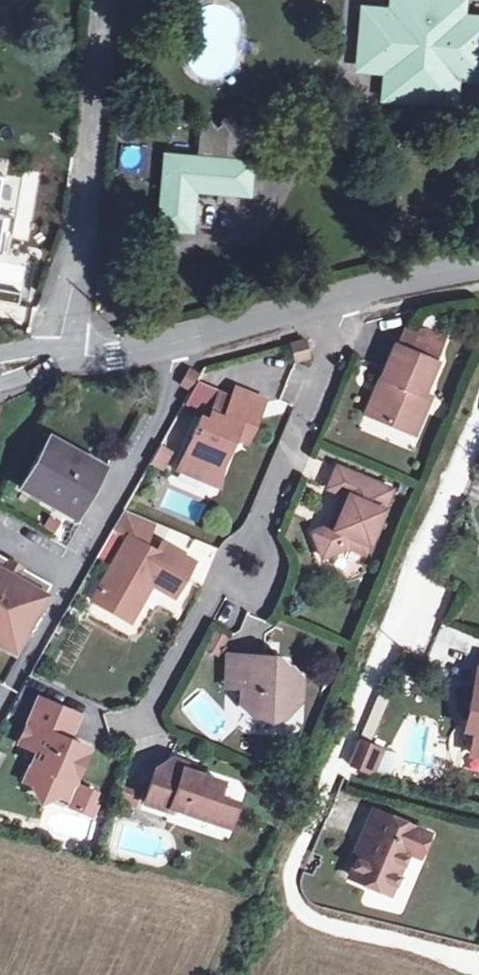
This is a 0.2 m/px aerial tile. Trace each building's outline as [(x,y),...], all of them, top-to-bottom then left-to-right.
[(366,58),(391,61),(390,89),(460,96),(462,68),(478,70),(478,8),(470,7),(470,0),(372,0),(366,58)] [(239,95),(223,113),(231,120),(237,112),(243,118),(253,107),(239,95)] [(231,120),(223,113),(218,118),(206,108),(198,116),(195,143),(167,141),(160,211),(191,214),(195,173),(252,178),(258,129),(243,118),(237,112),(231,120)] [(101,278),(111,279),(113,259),(103,258),(101,278)] [(413,338),(406,354),(434,365),(437,357),(424,351),(429,339),(422,336),(413,338)] [(305,339),(291,342),(298,366),(311,363),(305,339)] [(437,357),(443,344),(429,339),(424,351),(437,357)] [(406,354),(392,348),(379,380),(386,383),(371,419),(413,437),(423,414),(416,411),(422,397),(434,365),(406,354)] [(200,374),(190,369),(181,387),(191,392),(200,374)] [(386,383),(379,380),(364,416),(371,419),(386,383)] [(244,444),(263,401),(234,388),(230,399),(221,419),(209,414),(206,422),(199,419),(176,472),(202,483),(210,463),(220,467),(231,439),(244,444)] [(230,399),(218,394),(209,414),(221,419),(230,399)] [(429,400),(422,397),(416,411),(423,414),(429,400)] [(46,442),(19,491),(73,518),(98,473),(46,442)] [(220,467),(210,463),(202,483),(217,489),(220,467)] [(387,491),(335,469),(326,491),(345,499),(332,530),(326,528),(311,535),(320,560),(346,551),(363,556),(387,491)] [(127,540),(91,604),(130,626),(150,587),(172,600),(191,565),(159,547),(155,555),(127,540)] [(0,560),(0,641),(3,636),(19,645),(50,589),(20,571),(17,577),(6,571),(9,565),(0,560)] [(20,571),(9,565),(6,571),(17,577),(20,571)] [(0,641),(0,646),(14,655),(19,645),(3,636),(0,641)] [(239,658),(226,658),(224,690),(237,691),(239,658)] [(264,659),(239,658),(237,691),(239,691),(239,706),(251,720),(282,721),(283,703),(300,704),(300,682),(289,670),(285,669),(263,669),(263,663),(264,659)] [(470,710),(478,711),(470,750),(478,752),(478,672),(470,710)] [(22,746),(40,754),(26,782),(40,791),(42,792),(55,787),(58,779),(75,786),(89,752),(70,744),(66,742),(77,717),(40,702),(22,746)] [(81,719),(77,717),(66,742),(70,744),(81,719)] [(378,748),(360,740),(349,764),(368,772),(378,748)] [(383,750),(378,748),(368,772),(373,773),(383,750)] [(170,760),(156,770),(144,804),(169,812),(171,808),(227,827),(235,804),(216,798),(221,784),(183,771),(184,765),(170,760)] [(69,799),(75,786),(58,779),(55,787),(42,792),(40,791),(36,797),(51,803),(69,799)] [(140,793),(124,788),(118,803),(135,808),(140,793)] [(96,796),(79,789),(71,808),(81,813),(85,804),(91,806),(96,796)] [(91,806),(85,804),(81,813),(92,818),(96,808),(91,806)] [(428,833),(373,811),(362,838),(366,840),(351,877),(391,893),(409,852),(418,856),(428,833)]
